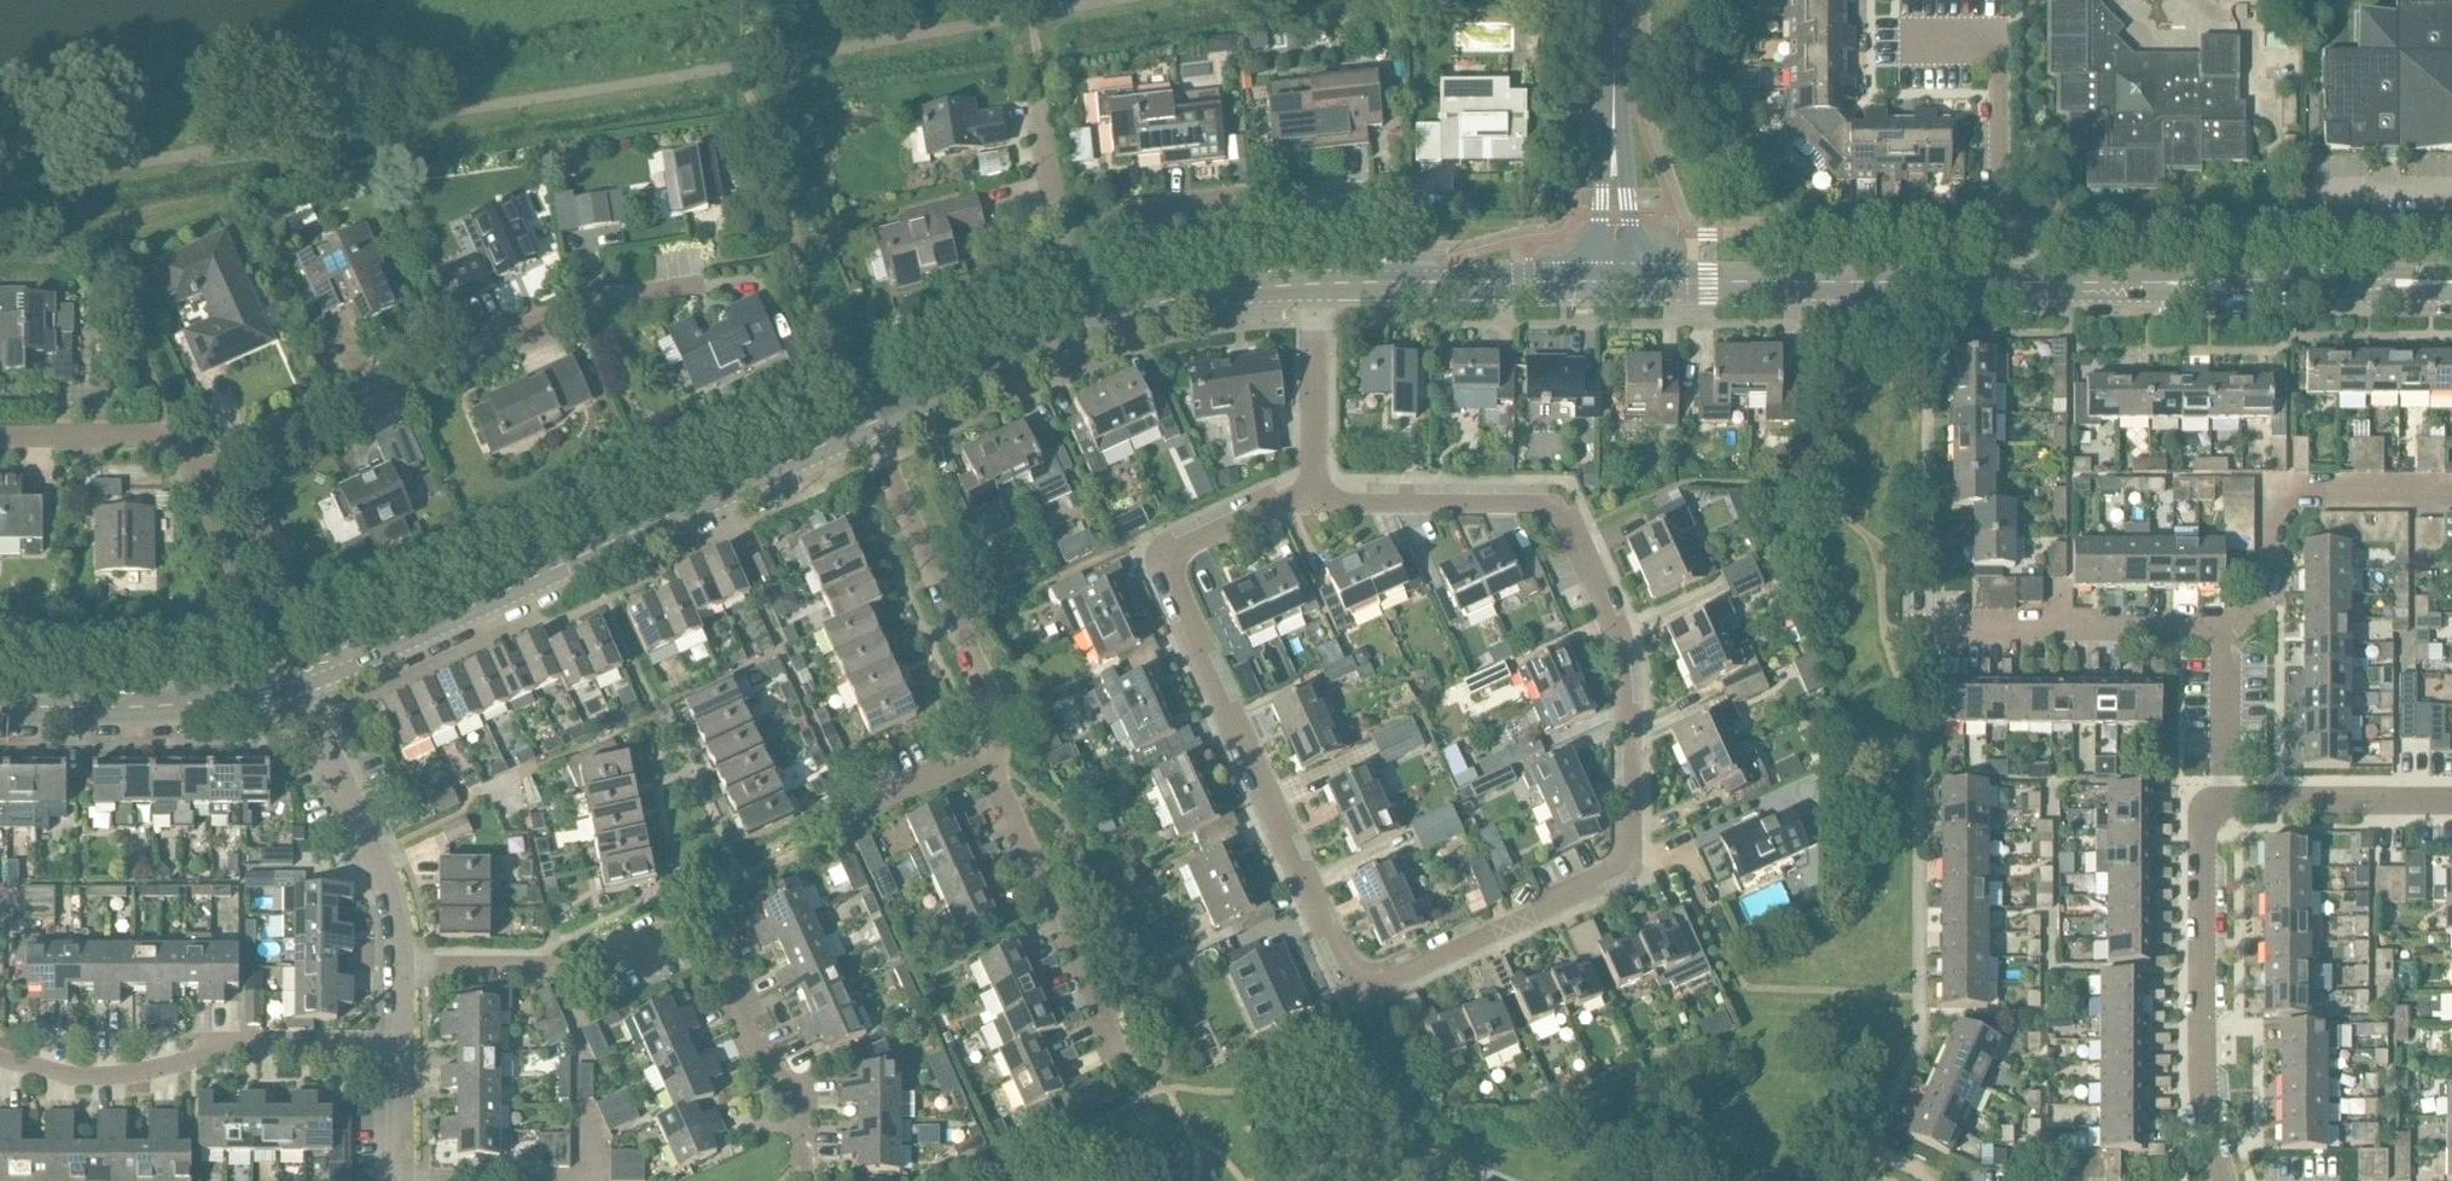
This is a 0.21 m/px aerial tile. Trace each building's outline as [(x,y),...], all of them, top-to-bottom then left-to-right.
[(1835,17),(1835,4),(1854,4),(1854,0),(1788,0),(1788,11),(1783,11),(1783,18),(1835,17)] [(2248,125),(2239,125),(2239,39),(2199,39),(2199,58),(2125,58),(2110,43),(2124,29),(2101,7),(2101,1),(2080,2),(2047,2),(2047,78),(2056,78),(2056,116),(2066,116),(2066,154),(2086,154),(2086,192),(2163,192),(2164,173),(2201,173),(2201,165),(2248,165),(2248,125)] [(2324,151),(2374,151),(2374,162),(2397,162),(2397,155),(2401,155),(2401,151),(2451,151),(2451,4),(2396,4),(2396,16),(2360,16),(2360,53),(2324,53),(2324,151)] [(1788,42),(1854,41),(1854,30),(1835,30),(1835,17),(1783,18),(1783,24),(1788,24),(1788,42)] [(1234,39),(1221,40),(1221,48),(1227,54),(1235,53),(1234,39)] [(1783,67),(1836,67),(1836,53),(1854,53),(1854,41),(1788,42),(1788,60),(1783,60),(1783,67)] [(1788,91),(1854,91),(1854,79),(1836,79),(1836,67),(1783,67),(1783,73),(1788,73),(1788,91)] [(1265,87),(1267,104),(1272,156),(1368,145),(1366,130),(1382,129),(1376,75),(1265,87)] [(1440,126),(1415,126),(1415,163),(1440,163),(1440,165),(1526,165),(1526,95),(1509,95),(1508,83),(1440,83),(1440,126)] [(1783,116),(1836,115),(1836,103),(1854,103),(1854,91),(1788,91),(1788,109),(1783,109),(1783,116)] [(1160,158),(1161,168),(1225,161),(1217,93),(1180,97),(1181,104),(1173,105),(1172,98),(1134,102),(1133,92),(1097,96),(1100,126),(1110,125),(1114,163),(1160,158)] [(930,164),(929,157),(1006,145),(1001,114),(974,118),(972,104),(918,112),(920,123),(907,126),(913,167),(930,164)] [(1876,177),(1875,112),(1863,112),(1863,130),(1850,130),(1851,182),(1858,182),(1858,177),(1876,177)] [(1900,182),(1899,130),(1887,130),(1887,112),(1875,112),(1876,177),(1893,177),(1893,182),(1900,182)] [(1925,177),(1924,113),(1912,112),(1913,130),(1899,130),(1900,182),(1906,182),(1906,177),(1925,177)] [(1924,113),(1925,177),(1942,177),(1942,182),(1964,182),(1964,152),(1951,152),(1951,130),(1938,130),(1938,113),(1924,113)] [(1836,115),(1783,116),(1783,129),(1798,143),(1794,147),(1807,161),(1814,154),(1842,125),(1836,119),(1836,115)] [(1814,154),(1807,161),(1819,173),(1823,168),(1837,182),(1851,182),(1850,130),(1848,130),(1842,125),(1814,154)] [(1765,127),(1752,128),(1752,141),(1766,140),(1765,127)] [(2297,161),(2296,138),(2282,138),(2283,161),(2297,161)] [(674,154),(662,156),(672,212),(684,210),(684,214),(707,210),(706,205),(722,202),(713,148),(674,154)] [(969,172),(954,176),(957,189),(972,185),(969,172)] [(574,201),(579,232),(611,226),(606,196),(574,201)] [(897,220),(898,226),(881,231),(897,291),(922,285),(918,272),(953,263),(945,233),(952,231),(953,233),(982,225),(975,199),(897,220)] [(477,257),(450,269),(464,300),(492,287),(488,278),(497,274),(499,279),(537,262),(510,202),(472,219),(487,252),(477,257)] [(353,301),(363,323),(401,305),(365,226),(298,257),(324,315),(353,301)] [(223,238),(157,268),(173,303),(191,295),(194,303),(207,297),(218,322),(188,335),(204,371),(270,341),(223,238)] [(57,245),(37,245),(37,256),(57,256),(57,245)] [(0,291),(0,311),(2,311),(2,316),(0,316),(0,374),(25,374),(26,356),(53,356),(53,385),(72,385),(72,309),(56,309),(56,298),(26,297),(26,291),(2,291),(0,291)] [(692,321),(668,331),(696,393),(781,354),(755,298),(732,309),(737,319),(699,337),(692,321)] [(279,305),(266,311),(272,323),(284,317),(279,305)] [(2066,342),(2051,342),(2051,368),(2053,368),(2053,385),(2066,385),(2066,368),(2066,355),(2066,342)] [(1496,402),(1514,402),(1514,349),(1485,349),(1485,356),(1451,356),(1451,392),(1496,392),(1496,402)] [(1391,397),(1391,420),(1415,420),(1416,356),(1394,356),(1394,351),(1362,351),(1362,397),(1391,397)] [(1713,376),(1698,376),(1698,424),(1729,424),(1729,394),(1747,394),(1747,351),(1713,351),(1713,376)] [(1781,351),(1747,351),(1747,394),(1765,394),(1765,424),(1796,424),(1796,377),(1781,377),(1781,351)] [(1953,386),(1995,385),(1995,353),(1953,353),(1953,386)] [(2337,398),(2337,356),(2306,356),(2306,398),(2337,398)] [(2368,398),(2367,356),(2337,356),(2337,398),(2368,398)] [(2398,398),(2398,356),(2367,356),(2368,398),(2398,398)] [(2429,398),(2429,356),(2398,356),(2398,398),(2429,398)] [(2429,356),(2429,398),(2429,410),(2451,410),(2451,356),(2429,356)] [(490,405),(472,413),(485,441),(500,434),(508,452),(545,435),(543,429),(562,420),(560,416),(591,402),(571,359),(549,369),(555,383),(545,387),(541,379),(527,385),(526,384),(488,401),(490,405)] [(1270,359),(1194,370),(1200,415),(1233,411),(1239,457),(1274,452),(1268,405),(1277,404),(1270,359)] [(1575,405),(1575,421),(1598,421),(1598,379),(1582,379),(1582,364),(1549,364),(1549,361),(1528,361),(1528,405),(1575,405)] [(1625,361),(1625,419),(1644,419),(1644,429),(1677,429),(1678,366),(1660,366),(1660,361),(1625,361)] [(1165,443),(1180,436),(1157,385),(1144,392),(1136,374),(1105,388),(1125,432),(1154,419),(1165,443)] [(2086,387),(2074,387),(2074,429),(2100,429),(2100,422),(2117,422),(2117,381),(2086,381),(2086,387)] [(2149,422),(2148,381),(2117,381),(2117,422),(2149,422)] [(2179,422),(2179,381),(2148,381),(2149,422),(2179,422)] [(2209,422),(2209,381),(2179,381),(2179,422),(2209,422)] [(2239,422),(2239,381),(2209,381),(2209,422),(2239,422)] [(2239,381),(2239,422),(2272,422),(2272,381),(2239,381)] [(1995,385),(1953,386),(1953,416),(1995,416),(1995,385)] [(2053,402),(2066,402),(2066,385),(2053,385),(2053,402)] [(1082,420),(1068,426),(1092,477),(1107,470),(1095,445),(1125,432),(1105,388),(1074,402),(1082,420)] [(1995,416),(1953,416),(1953,446),(1995,446),(1995,416)] [(993,440),(1011,479),(1027,472),(1043,508),(1071,495),(1062,474),(1052,453),(1047,442),(1034,448),(1024,426),(993,440)] [(2066,428),(2053,428),(2053,445),(2066,445),(2066,428)] [(1188,438),(1172,445),(1177,456),(1193,449),(1188,438)] [(2286,439),(2270,439),(2270,473),(2286,473),(2286,439)] [(2308,439),(2292,439),(2293,474),(2308,473),(2308,439)] [(2353,439),(2353,473),(2368,473),(2368,439),(2353,439)] [(2383,473),(2383,439),(2368,439),(2368,473),(2383,473)] [(2414,439),(2414,473),(2429,473),(2429,439),(2414,439)] [(2444,439),(2429,439),(2429,473),(2444,473),(2444,439)] [(340,492),(331,496),(344,523),(352,519),(362,540),(369,537),(376,552),(410,536),(403,521),(414,516),(402,491),(416,485),(409,470),(396,440),(379,448),(378,448),(387,466),(388,470),(340,492)] [(1011,479),(993,440),(961,455),(971,478),(959,484),(982,535),(1010,523),(994,486),(1011,479)] [(1432,455),(1437,455),(1443,450),(1443,445),(1432,445),(1432,455)] [(2066,445),(2053,445),(2053,463),(2066,463),(2066,445)] [(1995,446),(1953,446),(1953,477),(1995,477),(1995,446)] [(1062,449),(1052,453),(1062,474),(1072,469),(1062,449)] [(2073,460),(2073,474),(2090,474),(2090,460),(2073,460)] [(2149,473),(2149,460),(2132,460),(2132,473),(2149,473)] [(2149,460),(2149,473),(2166,473),(2166,460),(2149,460)] [(2210,473),(2210,460),(2193,460),(2193,473),(2210,473)] [(2210,460),(2210,473),(2227,473),(2227,460),(2210,460)] [(1595,466),(1583,466),(1583,488),(1595,488),(1595,466)] [(1238,471),(1219,474),(1221,488),(1239,486),(1238,471)] [(437,476),(424,482),(431,496),(443,490),(445,490),(438,476),(437,476)] [(1995,477),(1953,477),(1953,508),(1973,508),(1995,507),(1995,505),(1995,477)] [(2073,480),(2073,493),(2089,493),(2089,480),(2073,480)] [(2099,480),(2099,493),(2115,493),(2115,480),(2099,480)] [(2140,493),(2140,480),(2123,480),(2123,493),(2140,493)] [(2148,480),(2148,493),(2164,493),(2164,480),(2148,480)] [(2254,480),(2223,480),(2223,497),(2254,496),(2254,480)] [(121,481),(90,482),(91,497),(122,496),(121,481)] [(21,541),(21,553),(43,553),(43,503),(22,503),(22,482),(0,482),(0,541),(21,541)] [(1198,503),(1214,495),(1210,488),(1194,495),(1198,503)] [(2053,507),(2066,507),(2066,490),(2053,489),(2053,507)] [(1649,531),(1626,542),(1641,573),(1680,556),(1672,539),(1695,529),(1678,490),(1644,506),(1649,516),(1655,529),(1649,531)] [(2173,490),(2173,503),(2189,503),(2189,490),(2173,490)] [(2214,490),(2197,490),(2197,503),(2213,503),(2214,490)] [(2223,511),(2254,510),(2254,496),(2223,497),(2223,511)] [(850,512),(845,501),(834,507),(839,517),(840,517),(850,512)] [(1995,507),(1973,508),(1973,510),(1973,538),(2014,538),(2014,505),(1995,505),(1995,507)] [(2053,524),(2066,524),(2066,507),(2053,507),(2053,524)] [(2223,525),(2254,525),(2254,510),(2223,511),(2223,525)] [(98,511),(98,572),(151,572),(151,511),(98,511)] [(1750,515),(1738,520),(1741,528),(1753,522),(1754,522),(1750,515)] [(2319,515),(2319,545),(2335,545),(2335,515),(2319,515)] [(2349,515),(2335,515),(2335,545),(2349,545),(2349,515)] [(2364,545),(2364,515),(2349,515),(2349,545),(2350,545),(2364,545)] [(2364,515),(2364,545),(2378,545),(2378,515),(2364,515)] [(2393,515),(2378,515),(2378,545),(2393,545),(2393,515)] [(2408,515),(2393,515),(2393,545),(2395,545),(2408,545),(2408,515)] [(1119,519),(1108,525),(1116,541),(1127,536),(1119,519)] [(2414,521),(2414,555),(2429,555),(2430,521),(2414,521)] [(2444,521),(2443,521),(2430,521),(2429,555),(2444,555),(2444,521)] [(811,572),(856,552),(844,524),(799,545),(811,572)] [(2223,539),(2254,538),(2254,525),(2223,525),(2223,539)] [(2014,538),(1973,538),(1973,569),(1973,579),(2002,579),(2002,569),(2014,569),(2014,538)] [(2223,554),(2254,554),(2254,538),(2223,539),(2223,543),(2223,554)] [(2098,543),(2072,543),(2072,589),(2098,589),(2098,543)] [(2098,543),(2098,589),(2123,589),(2123,543),(2098,543)] [(2123,543),(2123,589),(2148,589),(2148,543),(2123,543)] [(2148,543),(2148,589),(2172,589),(2172,543),(2148,543)] [(2172,543),(2172,589),(2197,589),(2197,543),(2172,543)] [(2223,589),(2223,554),(2223,543),(2197,543),(2197,589),(2223,589)] [(1356,558),(1376,603),(1405,590),(1407,595),(1423,588),(1407,553),(1393,559),(1386,544),(1356,558)] [(1470,558),(1491,604),(1519,591),(1523,600),(1539,593),(1521,553),(1507,559),(1501,544),(1470,558)] [(2066,545),(2050,545),(2050,579),(2066,579),(2066,545)] [(2335,545),(2319,545),(2304,545),(2304,571),(2350,571),(2350,545),(2349,545),(2335,545)] [(2408,561),(2408,545),(2395,545),(2395,561),(2408,561)] [(701,562),(722,608),(750,595),(729,549),(701,562)] [(263,555),(261,556),(267,569),(269,568),(279,564),(273,550),(263,555)] [(749,560),(750,561),(764,593),(775,588),(782,585),(767,552),(749,560)] [(856,552),(811,572),(823,599),(868,578),(856,552)] [(1680,556),(1641,573),(1655,604),(1717,576),(1710,561),(1687,571),(1680,556)] [(1376,603),(1356,558),(1326,571),(1332,587),(1319,593),(1337,633),(1352,626),(1348,616),(1376,603)] [(1491,604),(1470,558),(1440,572),(1446,587),(1433,593),(1449,628),(1465,621),(1463,616),(1491,604)] [(1726,587),(1758,573),(1751,559),(1720,573),(1726,587)] [(722,608),(701,562),(674,574),(680,588),(681,588),(695,619),(696,619),(697,619),(722,608)] [(1125,579),(1119,564),(1084,581),(1081,576),(1049,590),(1056,605),(1062,607),(1071,603),(1085,633),(1126,615),(1112,585),(1125,579)] [(1252,581),(1272,626),(1301,613),(1303,618),(1319,611),(1304,576),(1289,582),(1283,567),(1252,581)] [(2350,571),(2304,571),(2304,596),(2350,596),(2350,571)] [(2395,587),(2408,587),(2408,571),(2394,571),(2395,587)] [(1758,573),(1726,587),(1733,601),(1764,587),(1758,573)] [(868,611),(881,605),(868,578),(823,599),(835,624),(834,624),(835,626),(868,611)] [(1971,580),(1971,593),(1971,611),(1985,611),(1985,580),(1971,580)] [(1985,580),(1985,611),(2000,611),(2000,580),(1985,580)] [(2000,580),(2000,611),(2016,611),(2016,581),(2000,580)] [(2042,580),(2018,580),(2017,605),(2042,605),(2042,580)] [(1216,619),(1208,623),(1224,659),(1233,655),(1249,648),(1244,638),(1272,626),(1252,581),(1222,595),(1229,609),(1215,616),(1216,619)] [(654,600),(675,645),(702,633),(697,619),(696,619),(695,619),(681,588),(680,588),(654,600)] [(775,588),(764,593),(776,620),(787,615),(775,588)] [(2350,596),(2304,596),(2304,620),(2350,620),(2350,596)] [(2408,596),(2395,596),(2395,612),(2408,612),(2408,596)] [(2415,617),(2428,617),(2428,598),(2414,598),(2415,617)] [(675,645),(654,600),(627,612),(647,658),(675,645)] [(37,604),(35,611),(38,616),(45,618),(50,615),(52,608),(50,603),(43,601),(37,604)] [(83,602),(69,603),(70,616),(84,616),(83,602)] [(1681,662),(1720,644),(1712,627),(1735,617),(1729,602),(1667,630),(1681,662)] [(216,610),(199,610),(199,626),(216,626),(216,610)] [(880,637),(868,611),(835,626),(834,624),(822,630),(834,658),(880,637)] [(1099,664),(1117,656),(1123,668),(1123,669),(1154,655),(1159,653),(1152,638),(1139,644),(1126,615),(1085,633),(1099,664)] [(2428,617),(2415,617),(2415,632),(2428,632),(2428,617)] [(2350,620),(2304,620),(2304,645),(2349,645),(2350,620)] [(2391,633),(2393,633),(2408,633),(2408,620),(2394,620),(2391,620),(2391,633)] [(574,636),(595,682),(622,669),(602,624),(574,636)] [(782,632),(788,646),(799,641),(792,627),(782,632)] [(547,649),(548,648),(542,635),(515,647),(536,693),(561,681),(560,681),(561,680),(547,649)] [(595,682),(574,636),(548,648),(547,649),(561,680),(560,681),(561,681),(567,694),(595,682)] [(755,644),(760,655),(774,648),(769,637),(755,644)] [(847,685),(892,664),(880,637),(834,658),(847,685)] [(1011,644),(1002,652),(1013,664),(1022,656),(1011,644)] [(1732,692),(1763,678),(1750,649),(1727,659),(1720,644),(1681,662),(1695,692),(1726,678),(1732,692)] [(2349,645),(2304,645),(2304,670),(2349,670),(2349,645)] [(2380,645),(2380,661),(2393,662),(2393,645),(2380,645)] [(2428,646),(2414,646),(2414,663),(2428,663),(2428,646)] [(536,693),(515,647),(488,660),(509,705),(536,693)] [(727,657),(732,667),(747,661),(742,650),(727,657)] [(1524,688),(1531,684),(1539,702),(1580,684),(1565,650),(1524,668),(1516,672),(1524,688)] [(1355,654),(1353,660),(1356,666),(1362,667),(1368,665),(1369,659),(1367,653),(1361,651),(1355,654)] [(1814,654),(1792,664),(1798,677),(1820,667),(1814,654)] [(2055,654),(2045,654),(2045,671),(2054,671),(2055,654)] [(2067,654),(2066,671),(2076,671),(2077,654),(2067,654)] [(2088,654),(2088,671),(2098,671),(2098,654),(2088,654)] [(2120,654),(2110,654),(2110,671),(2120,671),(2120,654)] [(1101,711),(1111,706),(1119,724),(1161,705),(1153,687),(1166,681),(1154,655),(1123,669),(1123,668),(1100,679),(1103,687),(1093,692),(1101,711)] [(796,676),(807,671),(800,656),(790,661),(796,676)] [(1328,687),(1355,674),(1360,685),(1375,678),(1369,665),(1357,671),(1351,658),(1321,672),(1328,687)] [(509,705),(488,660),(462,672),(483,717),(509,705)] [(775,679),(785,674),(779,660),(768,664),(775,679)] [(1957,661),(1957,677),(1968,678),(1968,661),(1957,661)] [(1980,661),(1980,678),(1990,678),(1990,661),(1980,661)] [(2011,661),(2001,661),(2001,678),(2011,678),(2011,661)] [(2033,661),(2023,661),(2023,678),(2033,678),(2033,661)] [(2132,661),(2132,678),(2142,678),(2142,661),(2132,661)] [(2163,661),(2154,661),(2154,678),(2163,678),(2163,661)] [(1300,662),(1293,665),(1299,678),(1311,672),(1308,664),(1300,662)] [(705,680),(720,673),(715,663),(700,669),(705,680)] [(858,711),(904,690),(892,664),(847,685),(858,711)] [(1504,664),(1463,683),(1469,698),(1510,679),(1504,664)] [(2349,670),(2304,670),(2304,694),(2349,694),(2349,670)] [(2380,670),(2380,686),(2393,686),(2393,670),(2380,670)] [(435,684),(456,729),(483,717),(462,672),(435,684)] [(1251,672),(1236,680),(1247,703),(1262,695),(1251,672)] [(674,681),(678,692),(694,685),(689,675),(674,681)] [(1763,678),(1732,692),(1738,705),(1769,691),(1763,678)] [(742,705),(731,681),(684,702),(695,726),(742,705)] [(812,682),(801,687),(808,702),(819,697),(812,682)] [(779,688),(785,703),(796,698),(789,683),(779,688)] [(456,729),(435,684),(409,696),(430,741),(456,729)] [(1539,721),(1546,737),(1553,733),(1594,715),(1580,684),(1539,702),(1547,718),(1539,721)] [(1328,722),(1328,721),(1320,705),(1328,701),(1321,685),(1272,708),(1287,740),(1328,722)] [(1940,685),(1940,727),(1963,727),(1963,685),(1940,685)] [(1985,727),(1985,685),(1963,685),(1963,727),(1985,727)] [(2007,727),(2007,685),(1985,685),(1985,727),(2007,727)] [(2029,727),(2029,685),(2007,685),(2007,727),(2029,727)] [(2029,685),(2029,727),(2050,727),(2050,685),(2029,685)] [(2050,685),(2050,727),(2072,727),(2072,685),(2050,685)] [(2072,685),(2072,727),(2094,727),(2094,686),(2072,685)] [(2116,727),(2116,686),(2094,686),(2094,727),(2116,727)] [(2116,686),(2116,727),(2137,727),(2137,686),(2116,686)] [(2137,686),(2137,727),(2161,727),(2161,686),(2137,686)] [(904,690),(858,711),(871,738),(916,717),(904,690)] [(2349,694),(2304,694),(2304,719),(2349,719),(2349,694)] [(2380,694),(2380,711),(2393,711),(2393,694),(2380,694)] [(435,751),(430,741),(409,696),(382,708),(402,753),(407,764),(435,751)] [(623,708),(627,719),(641,713),(636,702),(623,708)] [(706,750),(753,729),(742,705),(695,726),(706,750)] [(1161,705),(1119,724),(1133,754),(1130,755),(1136,769),(1159,759),(1158,758),(1194,742),(1188,727),(1174,734),(1161,705)] [(2413,739),(2413,705),(2400,705),(2400,739),(2413,739)] [(2413,705),(2413,739),(2429,739),(2429,705),(2413,705)] [(789,711),(796,725),(806,721),(800,706),(789,711)] [(1686,766),(1725,748),(1717,731),(1740,721),(1733,706),(1672,734),(1686,766)] [(820,729),(831,724),(824,709),(814,714),(820,729)] [(595,720),(600,731),(615,725),(610,714),(595,720)] [(1328,722),(1287,740),(1302,772),(1350,750),(1335,718),(1328,721),(1328,722)] [(1377,752),(1418,734),(1411,718),(1370,737),(1377,752)] [(2349,719),(2304,719),(2304,744),(2349,744),(2349,719)] [(2379,735),(2392,735),(2392,719),(2379,719),(2379,735)] [(568,732),(573,743),(588,736),(583,726),(568,732)] [(716,773),(763,752),(753,729),(706,750),(716,773)] [(799,733),(806,748),(817,743),(810,729),(799,733)] [(1045,732),(1035,737),(1043,755),(1057,749),(1050,734),(1045,732)] [(1418,734),(1377,752),(1383,766),(1424,747),(1418,734)] [(837,736),(826,740),(833,756),(844,751),(837,736)] [(1537,737),(1496,756),(1502,770),(1503,771),(1510,767),(1544,752),(1537,737)] [(542,745),(547,755),(561,748),(556,738),(542,745)] [(1164,810),(1206,791),(1192,761),(1205,755),(1199,740),(1194,742),(1158,758),(1159,759),(1163,757),(1168,769),(1150,778),(1164,810)] [(577,790),(583,788),(584,795),(634,784),(629,759),(622,760),(613,741),(565,762),(577,790)] [(2349,744),(2304,744),(2304,769),(2349,769),(2349,744)] [(2379,760),(2392,760),(2392,744),(2379,744),(2379,760)] [(1456,746),(1441,753),(1458,790),(1468,785),(1478,781),(1473,769),(1467,772),(1456,746)] [(1725,748),(1686,766),(1700,796),(1723,785),(1729,798),(1740,793),(1767,781),(1768,781),(1755,753),(1732,763),(1725,748)] [(515,756),(520,767),(535,760),(530,750),(515,756)] [(817,771),(827,766),(821,751),(810,756),(817,771)] [(1058,751),(1044,758),(1050,771),(1064,764),(1058,751)] [(727,796),(773,775),(763,752),(716,773),(727,796)] [(1529,792),(1536,788),(1544,805),(1585,786),(1570,754),(1522,776),(1529,792)] [(489,768),(494,779),(508,772),(504,762),(489,768)] [(115,807),(115,815),(112,815),(112,830),(124,830),(124,765),(93,765),(93,807),(115,807)] [(132,807),(153,807),(153,765),(124,765),(124,830),(136,830),(136,815),(132,815),(132,807)] [(153,807),(153,818),(169,818),(170,831),(182,830),(182,765),(153,765),(153,807)] [(190,815),(190,807),(212,807),(212,765),(182,765),(182,830),(194,830),(193,815),(190,815)] [(211,818),(228,818),(228,830),(241,830),(240,765),(212,765),(212,807),(211,818)] [(248,815),(248,807),(270,807),(270,765),(240,765),(241,830),(251,830),(251,815),(248,815)] [(37,766),(8,766),(8,831),(37,831),(37,766)] [(44,815),(45,807),(76,807),(76,787),(66,786),(66,766),(37,766),(37,831),(48,831),(48,815),(44,815)] [(1376,766),(1368,770),(1327,788),(1342,820),(1383,802),(1375,784),(1383,781),(1376,766)] [(1516,781),(1510,767),(1503,771),(1502,770),(1478,781),(1468,785),(1475,800),(1516,781)] [(2018,767),(2007,767),(2007,777),(2018,777),(2018,767)] [(463,780),(467,791),(482,784),(477,774),(463,780)] [(737,819),(784,797),(773,775),(727,796),(737,819)] [(542,804),(530,778),(522,782),(528,808),(542,804)] [(817,798),(828,793),(821,779),(810,784),(817,798)] [(1767,781),(1740,793),(1744,803),(1771,790),(1767,781)] [(590,819),(639,809),(634,784),(584,795),(590,819)] [(1988,784),(1942,784),(1942,810),(1988,811),(1988,784)] [(1551,822),(1544,825),(1557,854),(1599,835),(1593,822),(1599,819),(1585,786),(1544,805),(1551,822)] [(2148,787),(2106,787),(2106,810),(2148,810),(2148,787)] [(428,801),(435,816),(459,805),(453,790),(428,801)] [(1178,841),(1192,834),(1198,847),(1235,831),(1239,829),(1233,814),(1219,820),(1206,791),(1164,810),(1178,841)] [(2027,811),(2040,811),(2040,794),(2027,794),(2027,799),(2027,811)] [(784,797),(737,819),(748,842),(794,821),(784,797)] [(2027,799),(2014,799),(2014,811),(2027,811),(2027,799)] [(1398,815),(1391,819),(1383,802),(1342,820),(1357,853),(1405,831),(1398,815)] [(960,818),(952,821),(944,804),(906,822),(917,847),(910,850),(912,853),(913,853),(920,850),(957,833),(965,830),(967,834),(986,826),(981,816),(963,824),(960,818)] [(2155,805),(2155,815),(2172,815),(2172,805),(2155,805)] [(1417,840),(1458,821),(1451,806),(1410,825),(1417,840)] [(595,844),(645,833),(639,809),(590,819),(595,844)] [(1942,835),(1988,835),(1988,811),(1942,810),(1942,835)] [(2106,810),(2094,811),(2094,832),(2096,832),(2106,832),(2148,832),(2148,810),(2106,810)] [(1101,837),(1102,836),(1116,830),(1107,811),(1092,818),(1101,837)] [(1809,851),(1792,813),(1761,827),(1758,821),(1720,838),(1737,876),(1732,878),(1739,895),(1809,863),(1805,854),(1809,851)] [(530,817),(533,833),(545,830),(541,814),(530,817)] [(441,829),(448,845),(473,834),(466,818),(441,829)] [(1458,821),(1417,840),(1423,853),(1464,835),(1458,821)] [(2036,823),(2036,836),(2052,836),(2052,823),(2036,823)] [(1512,868),(1493,827),(1478,834),(1497,875),(1512,868)] [(2155,827),(2155,837),(2172,837),(2172,827),(2155,827)] [(292,829),(292,841),(304,841),(304,829),(292,829)] [(1200,900),(1242,881),(1228,850),(1241,844),(1235,831),(1198,847),(1204,859),(1185,868),(1200,900)] [(2148,832),(2106,832),(2106,854),(2148,854),(2148,832)] [(601,868),(650,858),(645,833),(595,844),(601,868)] [(964,849),(957,833),(920,850),(913,853),(912,853),(908,855),(920,883),(931,878),(970,860),(970,861),(978,857),(980,862),(998,853),(994,844),(976,852),(973,845),(964,849)] [(2360,851),(2368,851),(2373,851),(2373,834),(2360,834),(2360,851)] [(1988,835),(1942,835),(1942,860),(1988,860),(1988,835)] [(856,844),(870,875),(885,868),(871,838),(856,844)] [(535,841),(538,857),(550,855),(547,839),(535,841)] [(2264,869),(2310,869),(2310,843),(2264,843),(2264,869)] [(2039,844),(2039,860),(2052,860),(2052,844),(2039,844)] [(2076,844),(2063,845),(2063,854),(2076,854),(2076,844)] [(2155,849),(2155,858),(2172,858),(2172,849),(2155,849)] [(261,851),(261,867),(293,867),(293,851),(261,851)] [(2095,877),(2106,877),(2106,876),(2148,876),(2148,854),(2106,854),(2096,854),(2095,877)] [(238,856),(228,856),(229,871),(238,871),(238,856)] [(853,893),(868,886),(854,856),(839,863),(853,893)] [(606,894),(631,889),(656,884),(650,858),(601,868),(606,894)] [(970,860),(931,878),(943,902),(937,905),(939,908),(944,906),(982,888),(970,861),(970,860)] [(1401,860),(1393,864),(1352,882),(1367,915),(1407,897),(1400,879),(1408,876),(1401,860)] [(1988,860),(1942,860),(1942,884),(1988,885),(1988,860)] [(1135,861),(1120,868),(1125,880),(1140,873),(1135,861)] [(1502,902),(1484,861),(1469,868),(1487,909),(1502,902)] [(440,888),(491,888),(491,862),(440,862),(440,888)] [(521,877),(533,877),(533,862),(521,862),(521,877)] [(161,863),(153,871),(162,881),(171,873),(161,863)] [(540,866),(544,881),(555,879),(552,863),(540,866)] [(17,864),(8,864),(8,882),(8,888),(17,888),(17,882),(17,864)] [(2039,885),(2052,885),(2052,868),(2039,868),(2039,885)] [(135,869),(124,869),(124,882),(135,882),(135,869)] [(2310,869),(2264,869),(2264,894),(2310,894),(2310,869)] [(2355,885),(2368,885),(2368,869),(2355,869),(2355,885)] [(2375,869),(2375,903),(2390,903),(2390,869),(2375,869)] [(2405,869),(2390,869),(2390,903),(2405,903),(2405,869)] [(2154,870),(2155,880),(2172,880),(2172,870),(2154,870)] [(988,880),(992,890),(1010,882),(1006,872),(988,880)] [(2438,892),(2438,904),(2444,904),(2451,904),(2451,872),(2444,872),(2444,892),(2438,892)] [(274,874),(274,889),(284,889),(284,916),(336,916),(336,903),(350,904),(350,889),(305,889),(305,874),(274,874)] [(2106,898),(2148,898),(2148,876),(2106,876),(2106,877),(2106,898)] [(1111,886),(1116,897),(1131,891),(1126,880),(1111,886)] [(797,881),(778,890),(782,899),(762,908),(769,922),(754,929),(759,940),(813,916),(797,881)] [(1268,904),(1255,910),(1242,881),(1200,900),(1214,931),(1233,922),(1239,935),(1275,919),(1268,904)] [(1988,885),(1942,884),(1942,909),(1988,909),(1988,885)] [(55,888),(23,888),(23,903),(55,904),(55,888)] [(87,888),(87,898),(108,898),(108,888),(87,888)] [(108,888),(108,898),(127,898),(127,888),(108,888)] [(159,898),(159,888),(140,888),(140,898),(159,898)] [(159,888),(159,898),(179,898),(179,888),(159,888)] [(192,888),(192,898),(212,898),(212,888),(192,888)] [(212,888),(212,898),(231,898),(231,888),(212,888)] [(491,888),(440,888),(439,913),(490,913),(491,888)] [(527,888),(527,904),(539,904),(539,888),(527,888)] [(982,888),(944,906),(956,931),(950,934),(952,937),(957,934),(995,917),(982,888)] [(546,891),(549,907),(561,905),(557,889),(546,891)] [(2067,889),(2059,889),(2059,897),(2067,897),(2067,889)] [(2154,892),(2154,902),(2172,902),(2172,892),(2154,892)] [(1797,897),(1795,903),(1799,914),(1814,908),(1808,893),(1797,897)] [(2264,918),(2310,918),(2310,894),(2264,894),(2264,918)] [(2355,894),(2355,910),(2368,910),(2368,894),(2355,894)] [(870,918),(880,914),(872,895),(862,899),(870,918)] [(2036,896),(2036,909),(2052,909),(2052,896),(2036,896)] [(1422,909),(1415,913),(1407,897),(1367,915),(1381,947),(1430,925),(1422,909)] [(2148,898),(2106,898),(2106,920),(2148,920),(2148,898)] [(1018,899),(1000,907),(1005,918),(1023,910),(1018,899)] [(55,904),(23,903),(23,920),(55,920),(55,904)] [(1988,909),(1942,909),(1942,934),(1988,934),(1988,909)] [(1637,942),(1651,972),(1652,975),(1659,989),(1671,984),(1674,991),(1711,974),(1682,910),(1655,922),(1660,932),(1639,942),(1637,942)] [(490,913),(439,913),(439,940),(490,940),(490,913)] [(532,929),(544,929),(544,913),(533,913),(532,929)] [(2154,914),(2154,924),(2172,924),(2172,914),(2154,914)] [(336,916),(284,916),(284,942),(294,942),(294,943),(350,942),(350,929),(336,929),(336,916)] [(813,916),(759,940),(764,950),(779,944),(785,957),(824,939),(813,916)] [(2027,917),(2027,934),(2040,933),(2040,917),(2027,917)] [(2310,918),(2264,918),(2264,943),(2310,943),(2310,918)] [(2355,918),(2355,934),(2368,934),(2368,918),(2355,918)] [(882,919),(872,923),(880,941),(891,937),(882,919)] [(2148,920),(2106,920),(2106,942),(2148,942),(2148,920)] [(1642,976),(1651,972),(1637,942),(1639,942),(1638,939),(1616,949),(1612,941),(1603,945),(1592,922),(1580,928),(1594,960),(1602,957),(1617,992),(1644,980),(1642,976)] [(246,943),(256,943),(256,923),(246,923),(246,943)] [(1577,1010),(1603,998),(1587,964),(1594,960),(1580,928),(1566,934),(1580,965),(1550,979),(1549,976),(1548,976),(1562,1008),(1564,1012),(1576,1006),(1577,1010)] [(1988,934),(1942,934),(1941,959),(1988,959),(1988,934)] [(186,947),(185,947),(185,989),(198,989),(198,1002),(212,1002),(212,947),(211,947),(211,936),(186,936),(186,947)] [(2154,936),(2154,945),(2172,945),(2172,936),(2154,936)] [(39,947),(39,937),(15,937),(15,964),(27,964),(27,989),(41,989),(41,1002),(55,1002),(55,947),(39,947)] [(891,937),(880,941),(889,960),(899,956),(891,937)] [(780,987),(834,962),(824,939),(785,957),(790,969),(776,976),(780,987)] [(350,942),(294,943),(294,969),(337,969),(337,955),(350,955),(350,942)] [(2027,942),(2027,958),(2040,958),(2040,942),(2027,942)] [(2148,942),(2106,942),(2106,965),(2148,965),(2148,942)] [(256,943),(246,943),(246,962),(256,962),(256,943)] [(1283,947),(1263,956),(1257,943),(1222,959),(1228,972),(1226,972),(1254,1033),(1274,1024),(1279,1035),(1297,1027),(1292,1016),(1310,1008),(1283,947)] [(2310,943),(2264,943),(2264,968),(2310,968),(2310,943)] [(2355,943),(2355,959),(2368,959),(2368,943),(2355,943)] [(1016,945),(978,962),(990,988),(984,990),(985,994),(991,991),(1029,974),(1016,945)] [(81,989),(81,947),(55,947),(55,1002),(68,1002),(68,989),(81,989)] [(107,1002),(107,947),(81,947),(81,989),(94,989),(94,1002),(107,1002)] [(134,989),(134,947),(107,947),(107,1002),(120,1002),(120,989),(134,989)] [(159,1002),(159,947),(134,947),(134,989),(145,989),(145,1002),(159,1002)] [(185,989),(185,947),(159,947),(159,1002),(173,1002),(173,989),(185,989)] [(239,989),(239,947),(212,947),(212,1002),(225,1002),(225,989),(239,989)] [(2375,965),(2392,965),(2392,951),(2375,951),(2375,965)] [(1034,965),(1039,975),(1058,967),(1053,957),(1034,965)] [(1527,986),(1522,976),(1513,980),(1504,959),(1491,965),(1506,997),(1513,994),(1529,1028),(1555,1017),(1553,1012),(1562,1008),(1548,976),(1527,986)] [(1988,959),(1941,959),(1941,983),(1988,983),(1988,959)] [(2154,959),(2154,968),(2172,968),(2172,959),(2154,959)] [(806,1005),(846,987),(834,962),(780,987),(785,997),(800,991),(806,1005)] [(1176,964),(1162,970),(1168,984),(1183,977),(1176,964)] [(1506,997),(1491,965),(1478,971),(1487,992),(1479,996),(1483,1006),(1462,1016),(1460,1016),(1474,1045),(1475,1049),(1476,1048),(1482,1063),(1520,1047),(1501,1005),(1500,1006),(1498,1001),(1506,997)] [(2392,965),(2375,965),(2375,976),(2392,976),(2392,965)] [(904,966),(894,971),(902,989),(912,984),(904,966)] [(2027,967),(2027,983),(2040,983),(2040,967),(2027,967)] [(2355,984),(2368,984),(2368,967),(2355,967),(2355,984)] [(2310,968),(2264,968),(2264,992),(2310,992),(2310,968)] [(337,969),(294,969),(294,995),(350,994),(350,981),(337,981),(337,969)] [(1029,974),(991,991),(999,1008),(1002,1016),(996,1018),(998,1021),(1004,1019),(1042,1002),(1029,974)] [(245,975),(245,993),(245,994),(262,994),(263,975),(245,975)] [(2140,975),(2099,975),(2099,998),(2140,998),(2140,975)] [(1941,1009),(1988,1009),(1988,983),(1941,983),(1941,1009)] [(912,984),(902,989),(911,1008),(921,1003),(912,984)] [(1047,993),(1051,1003),(1071,995),(1066,985),(1047,993)] [(802,1034),(856,1010),(846,987),(806,1005),(812,1017),(798,1024),(802,1034)] [(548,1023),(562,1017),(549,988),(535,994),(547,1022),(548,1023)] [(513,989),(458,989),(458,1016),(442,1016),(442,1028),(501,1028),(501,1010),(509,1010),(513,1006),(513,989)] [(2148,992),(2147,1002),(2164,1002),(2164,993),(2148,992)] [(2264,1018),(2310,1018),(2310,992),(2264,992),(2264,1018)] [(2368,992),(2355,992),(2355,1008),(2368,1008),(2368,992)] [(2040,1009),(2040,993),(2027,993),(2027,1009),(2040,1009)] [(245,1026),(260,1027),(262,1027),(262,994),(245,994),(245,1026)] [(294,995),(283,995),(283,1020),(289,1020),(289,1031),(314,1031),(314,1022),(337,1022),(337,1007),(350,1007),(350,994),(296,995),(294,995)] [(1465,1050),(1474,1045),(1460,1016),(1462,1016),(1461,1012),(1438,1023),(1434,1014),(1426,1018),(1415,996),(1402,1002),(1417,1034),(1425,1031),(1441,1065),(1466,1054),(1465,1050)] [(2099,1020),(2140,1020),(2140,998),(2099,998),(2099,1020)] [(641,1043),(696,1018),(691,1008),(675,1015),(669,1001),(630,1019),(641,1043)] [(998,1021),(992,1024),(992,1025),(1003,1048),(1004,1051),(1016,1046),(1017,1046),(1017,1047),(1036,1038),(1037,1039),(1054,1030),(1042,1002),(1004,1019),(998,1021)] [(2394,1026),(2408,1026),(2407,1008),(2394,1008),(2394,1026)] [(856,1010),(802,1034),(807,1045),(822,1038),(828,1052),(867,1035),(856,1010)] [(1059,1020),(1064,1031),(1083,1022),(1079,1012),(1059,1020)] [(2147,1014),(2147,1023),(2164,1023),(2164,1014),(2147,1014)] [(568,1030),(564,1019),(562,1017),(548,1023),(547,1022),(531,1029),(538,1044),(546,1040),(550,1049),(571,1039),(567,1030),(568,1030)] [(696,1018),(641,1043),(652,1066),(691,1049),(685,1036),(700,1029),(696,1018)] [(2098,1041),(2140,1041),(2140,1020),(2099,1020),(2098,1041)] [(1948,1047),(1990,1065),(2001,1042),(1959,1023),(1948,1047)] [(582,1031),(596,1061),(610,1055),(596,1025),(582,1031)] [(2327,1025),(2281,1025),(2281,1051),(2327,1051),(2338,1051),(2339,1025),(2327,1025)] [(2371,1038),(2387,1038),(2387,1025),(2371,1025),(2371,1038)] [(2408,1026),(2394,1026),(2394,1042),(2408,1042),(2408,1026)] [(458,1055),(501,1055),(501,1028),(442,1028),(442,1040),(458,1040),(458,1055)] [(2027,1035),(2027,1051),(2040,1051),(2040,1035),(2027,1035)] [(2153,1036),(2153,1045),(2170,1045),(2170,1036),(2153,1036)] [(998,1052),(991,1055),(992,1058),(998,1055),(1009,1080),(1003,1082),(1005,1085),(1011,1083),(1049,1065),(1037,1039),(1036,1038),(1017,1047),(1017,1046),(1016,1046),(1004,1051),(999,1053),(998,1052)] [(2098,1063),(2140,1063),(2140,1041),(2098,1041),(2098,1063)] [(858,1083),(842,1083),(842,1094),(901,1094),(901,1067),(894,1067),(884,1044),(884,1043),(884,1042),(883,1042),(852,1057),(852,1058),(853,1057),(853,1069),(858,1069),(858,1083)] [(1990,1065),(1948,1047),(1938,1069),(1980,1088),(1990,1065)] [(1055,1056),(1059,1066),(1078,1058),(1073,1048),(1055,1056)] [(691,1049),(652,1066),(663,1090),(717,1065),(712,1055),(697,1062),(691,1049)] [(2281,1076),(2327,1076),(2327,1051),(2281,1051),(2281,1076)] [(2374,1051),(2374,1068),(2387,1067),(2387,1051),(2374,1051)] [(442,1081),(501,1081),(501,1055),(458,1055),(458,1068),(442,1068),(442,1081)] [(2154,1058),(2154,1067),(2170,1067),(2170,1058),(2154,1058)] [(559,1081),(570,1081),(570,1060),(559,1060),(559,1081)] [(2098,1085),(2140,1085),(2140,1063),(2098,1063),(2098,1085)] [(694,1105),(695,1106),(714,1098),(707,1083),(722,1076),(717,1065),(663,1090),(674,1114),(694,1105)] [(1049,1065),(1011,1083),(1024,1111),(1019,1114),(1025,1127),(1055,1113),(1049,1099),(1062,1094),(1049,1065)] [(577,1100),(593,1100),(593,1066),(577,1067),(577,1100)] [(1928,1092),(1970,1110),(1980,1088),(1938,1069),(1928,1092)] [(952,1071),(942,1076),(950,1094),(960,1090),(952,1071)] [(2407,1074),(2394,1074),(2394,1091),(2407,1091),(2407,1074)] [(1067,1084),(1071,1094),(1090,1086),(1086,1076),(1067,1084)] [(2327,1076),(2281,1076),(2281,1101),(2327,1101),(2327,1076)] [(2365,1092),(2378,1092),(2378,1076),(2365,1076),(2365,1092)] [(2153,1079),(2153,1089),(2170,1088),(2170,1079),(2153,1079)] [(458,1107),(501,1107),(501,1081),(442,1081),(442,1092),(458,1092),(458,1107)] [(559,1100),(570,1100),(570,1081),(559,1081),(559,1100)] [(2098,1107),(2140,1107),(2140,1085),(2098,1085),(2098,1107)] [(2438,1087),(2438,1101),(2445,1101),(2445,1119),(2451,1119),(2451,1087),(2445,1087),(2438,1087)] [(960,1090),(950,1094),(959,1113),(969,1108),(960,1090)] [(602,1118),(633,1104),(627,1091),(596,1104),(602,1118)] [(1970,1110),(1928,1092),(1918,1114),(1960,1133),(1970,1110)] [(2027,1093),(2027,1109),(2040,1109),(2040,1093),(2027,1093)] [(858,1121),(901,1121),(901,1094),(842,1094),(842,1106),(858,1106),(858,1121)] [(199,1099),(199,1154),(227,1154),(227,1111),(214,1111),(214,1099),(199,1099)] [(252,1154),(253,1099),(239,1099),(239,1111),(227,1111),(227,1154),(252,1154)] [(279,1154),(279,1111),(266,1111),(266,1099),(253,1099),(252,1154),(279,1154)] [(305,1154),(305,1099),(291,1099),(291,1111),(279,1111),(279,1154),(305,1154)] [(318,1099),(305,1099),(305,1154),(329,1154),(329,1165),(345,1165),(345,1122),(332,1122),(332,1112),(318,1112),(318,1099)] [(2378,1117),(2378,1100),(2365,1100),(2365,1117),(2378,1117)] [(2169,1101),(2153,1101),(2153,1110),(2169,1110),(2169,1101)] [(2281,1125),(2327,1125),(2327,1101),(2281,1101),(2281,1125)] [(633,1104),(602,1118),(609,1133),(639,1119),(633,1104)] [(674,1114),(655,1122),(667,1147),(719,1123),(714,1113),(701,1119),(695,1106),(694,1105),(674,1114)] [(442,1133),(501,1133),(501,1107),(458,1107),(458,1121),(442,1121),(442,1133)] [(2098,1128),(2140,1128),(2140,1107),(2098,1107),(2098,1128)] [(60,1113),(44,1113),(44,1147),(34,1147),(34,1180),(60,1180),(60,1113)] [(86,1147),(75,1147),(75,1113),(60,1113),(60,1180),(86,1180),(86,1147)] [(113,1113),(97,1113),(97,1147),(86,1147),(86,1180),(113,1180),(113,1113)] [(138,1148),(127,1148),(127,1113),(113,1113),(113,1180),(138,1180),(138,1148)] [(138,1180),(165,1180),(165,1113),(149,1113),(149,1148),(138,1148),(138,1180)] [(191,1148),(178,1148),(178,1113),(165,1113),(165,1180),(191,1180),(191,1148)] [(8,1114),(0,1114),(0,1180),(8,1180),(8,1114)] [(34,1147),(23,1147),(23,1114),(8,1114),(8,1180),(34,1180),(34,1147)] [(1960,1133),(1918,1114),(1907,1138),(1949,1157),(1960,1133)] [(842,1147),(901,1147),(901,1121),(858,1121),(858,1135),(842,1135),(842,1147)] [(2027,1121),(2027,1137),(2039,1137),(2039,1121),(2027,1121)] [(719,1123),(667,1147),(677,1171),(716,1153),(710,1140),(724,1134),(719,1123)] [(2147,1123),(2147,1132),(2164,1132),(2164,1123),(2147,1123)] [(2281,1151),(2327,1151),(2327,1125),(2281,1125),(2281,1151)] [(2365,1141),(2378,1141),(2378,1125),(2365,1125),(2365,1141)] [(986,1146),(977,1127),(967,1131),(971,1140),(976,1150),(986,1146)] [(2000,1128),(2000,1144),(2013,1144),(2013,1128),(2000,1128)] [(2140,1128),(2098,1128),(2098,1151),(2105,1151),(2120,1151),(2140,1151),(2140,1128)] [(501,1133),(442,1133),(442,1144),(458,1144),(458,1159),(501,1159),(501,1133)] [(2410,1134),(2394,1134),(2394,1150),(2410,1150),(2410,1134)] [(539,1135),(539,1169),(554,1169),(554,1135),(539,1135)] [(570,1169),(570,1135),(554,1135),(554,1169),(570,1169)] [(976,1150),(971,1140),(953,1148),(958,1158),(976,1150)] [(2147,1146),(2148,1155),(2164,1155),(2164,1146),(2147,1146)] [(901,1147),(842,1147),(842,1158),(858,1158),(858,1173),(901,1173),(901,1147)] [(2410,1150),(2394,1150),(2394,1180),(2410,1180),(2410,1150)] [(2006,1151),(1993,1151),(1993,1167),(2006,1167),(2006,1161),(2006,1151)] [(2061,1180),(2061,1151),(2046,1151),(2046,1180),(2061,1180)] [(2061,1151),(2061,1180),(2077,1180),(2077,1151),(2061,1151)] [(2091,1180),(2090,1151),(2077,1151),(2077,1180),(2091,1180)] [(2090,1151),(2091,1180),(2105,1180),(2105,1151),(2098,1151),(2090,1151)] [(2120,1180),(2120,1151),(2105,1151),(2105,1180),(2120,1180)] [(2357,1180),(2373,1180),(2373,1151),(2357,1151),(2357,1180)] [(2387,1151),(2373,1151),(2373,1180),(2388,1180),(2387,1151)] [(611,1168),(644,1168),(644,1153),(611,1153),(611,1168)] [(611,1180),(644,1180),(644,1168),(611,1168),(611,1180)]
